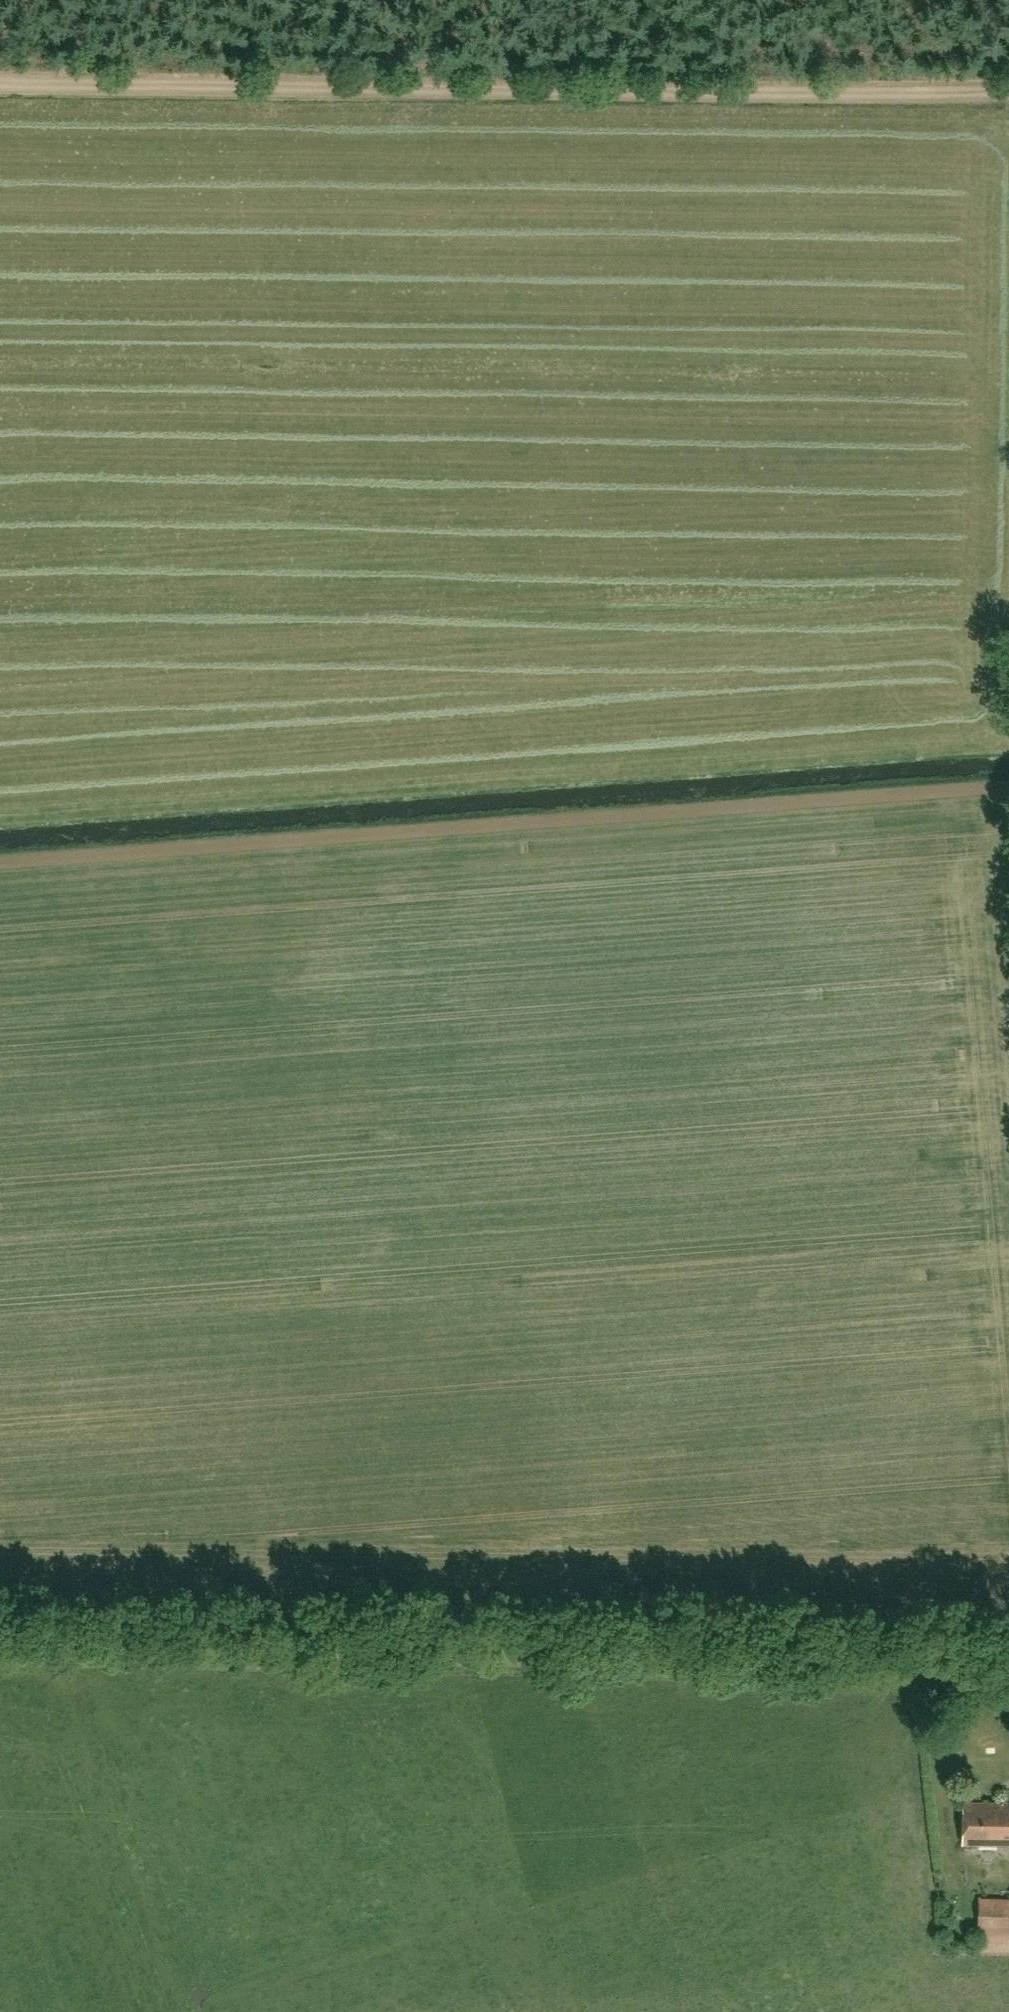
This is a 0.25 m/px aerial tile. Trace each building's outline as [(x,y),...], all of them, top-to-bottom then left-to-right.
[(1008,1845),(1008,1803),(962,1802),(961,1844),(1008,1845)] [(1008,1952),(1008,1900),(978,1899),(977,1951),(1008,1952)]
